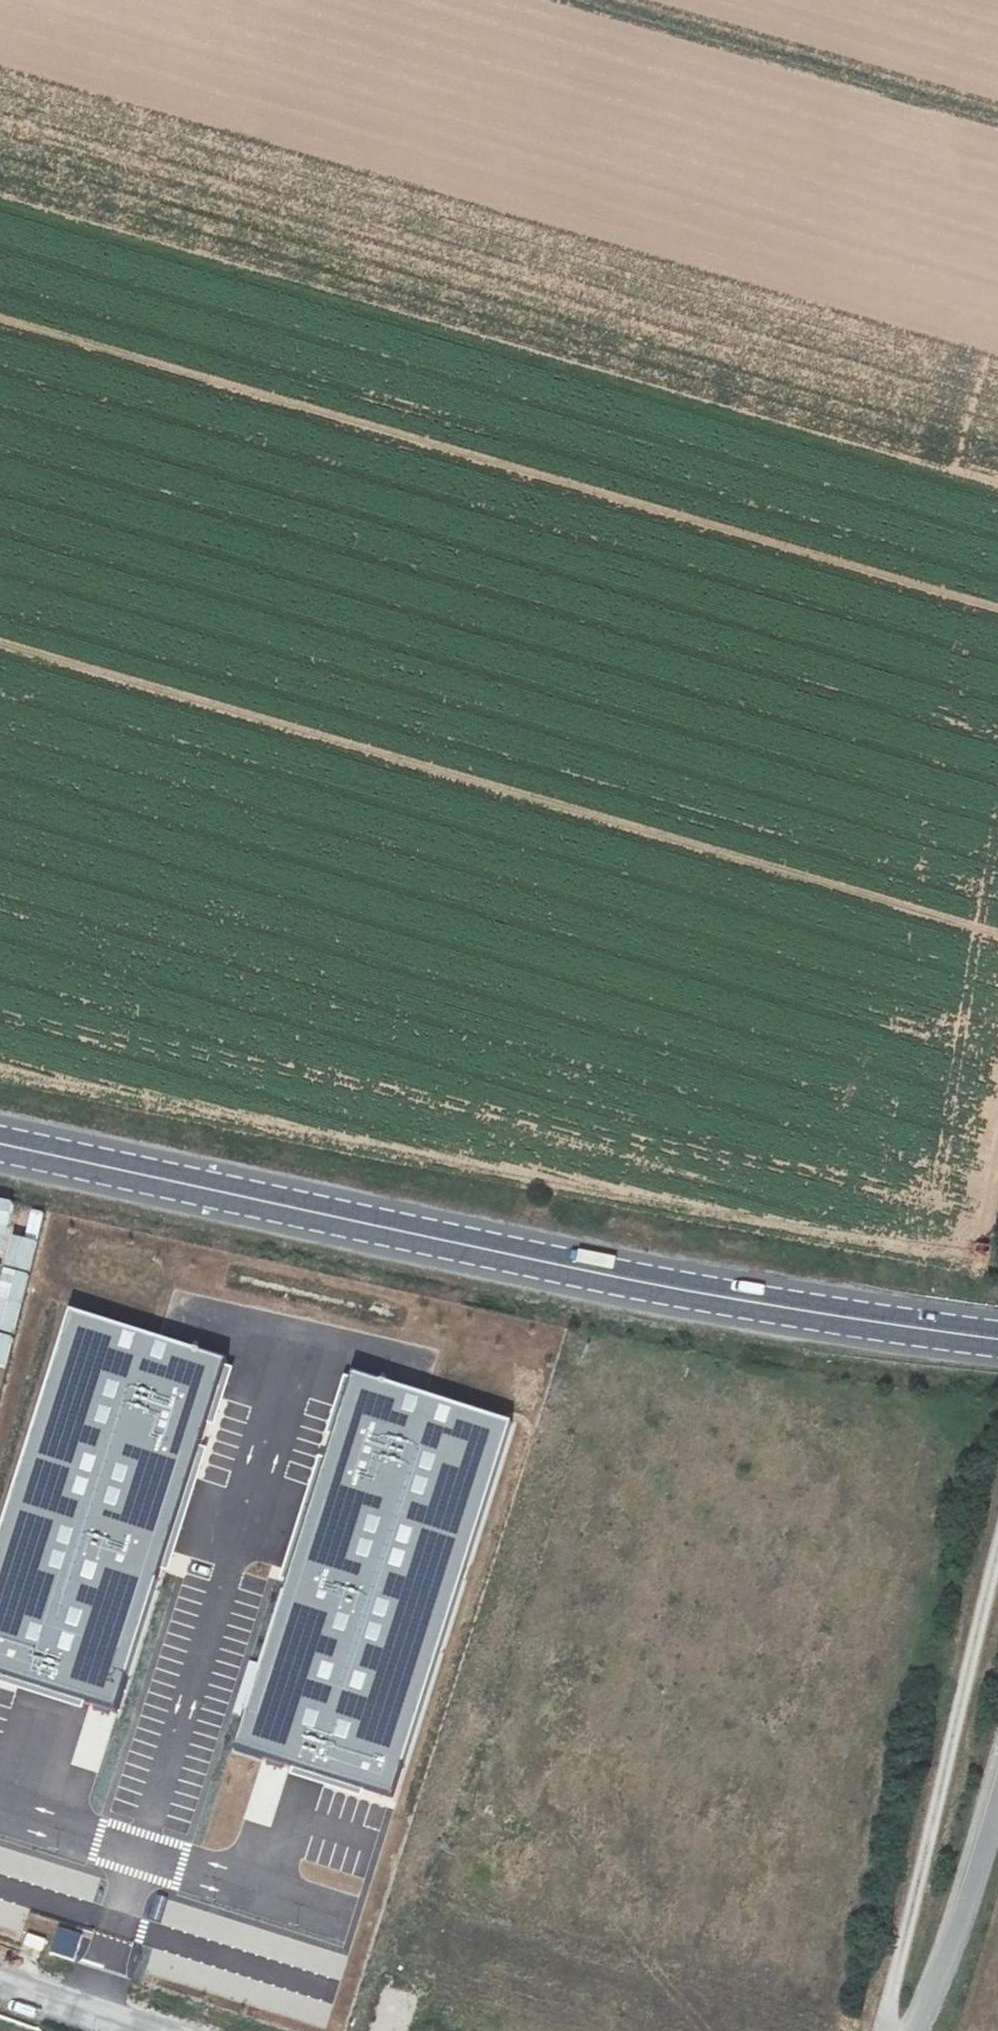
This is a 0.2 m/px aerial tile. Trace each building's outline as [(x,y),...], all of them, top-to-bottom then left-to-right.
[(66,1305),(0,1531),(0,1675),(115,1710),(223,1358),(66,1305)] [(512,1418),(350,1367),(230,1748),(394,1807),(512,1418)]
